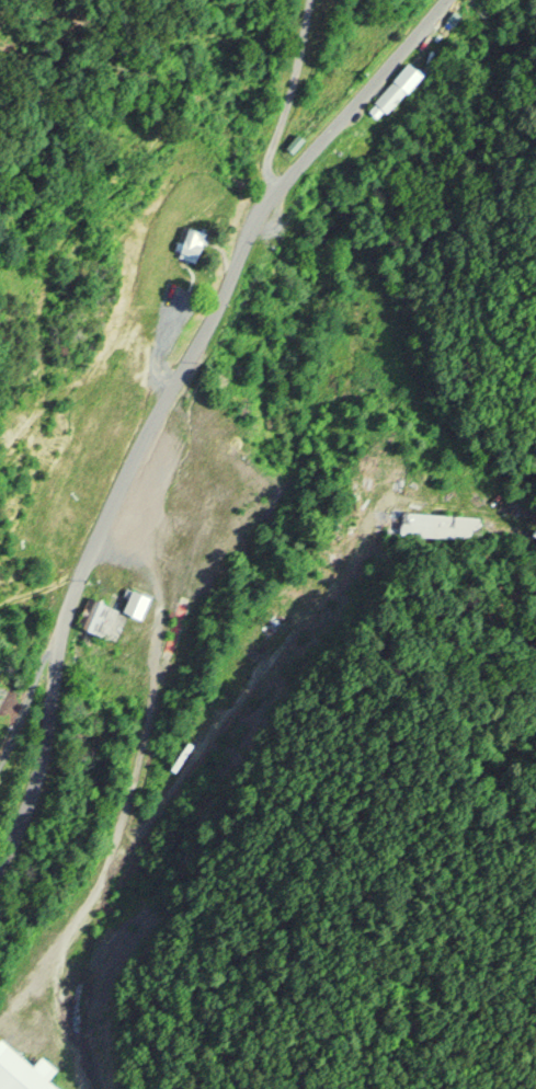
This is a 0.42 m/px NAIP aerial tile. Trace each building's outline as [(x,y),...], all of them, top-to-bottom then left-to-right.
[(424,77),(412,64),(374,101),(386,114),(424,77)] [(208,233),(191,228),(183,254),(200,260),(208,233)] [(425,529),(425,512),(387,512),(387,529),(425,529)] [(127,613),(146,618),(152,592),(132,588),(127,613)] [(81,624),(106,634),(117,606),(92,596),(81,624)] [(50,1079),(59,1069),(43,1056),(35,1065),(5,1038),(0,1043),(0,1088),(61,1088),(50,1079)]
